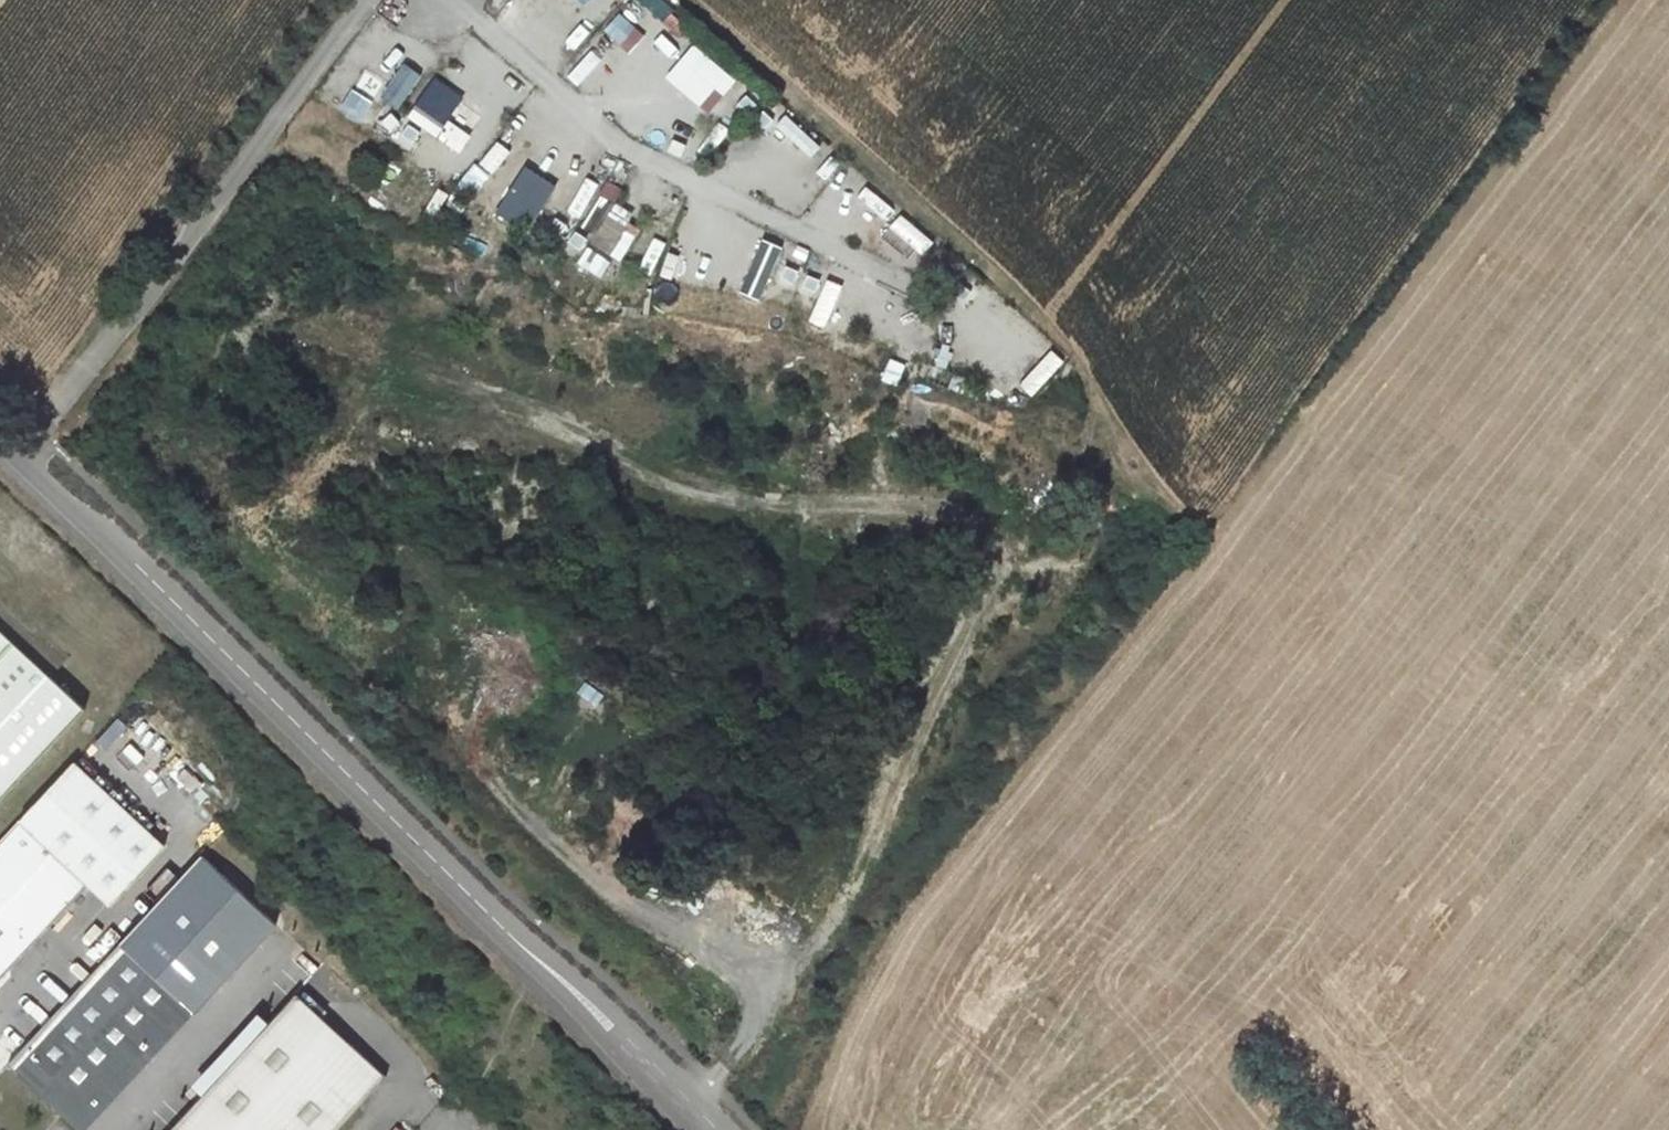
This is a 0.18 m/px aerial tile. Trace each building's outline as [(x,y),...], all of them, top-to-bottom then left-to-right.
[(720,121),(747,85),(691,44),(664,79),(720,121)] [(391,96),(390,75),(349,77),(350,117),(370,116),(370,97),(391,96)] [(1019,383),(1032,395),(1065,361),(1053,349),(1019,383)] [(86,708),(0,630),(0,800),(86,708)] [(111,903),(166,844),(74,762),(0,841),(0,980),(90,883),(111,903)] [(182,1002),(120,943),(7,1064),(77,1129),(85,1129),(105,1107),(95,1097),(182,1002)] [(386,1076),(298,996),(173,1129),(337,1129),(386,1076)]
